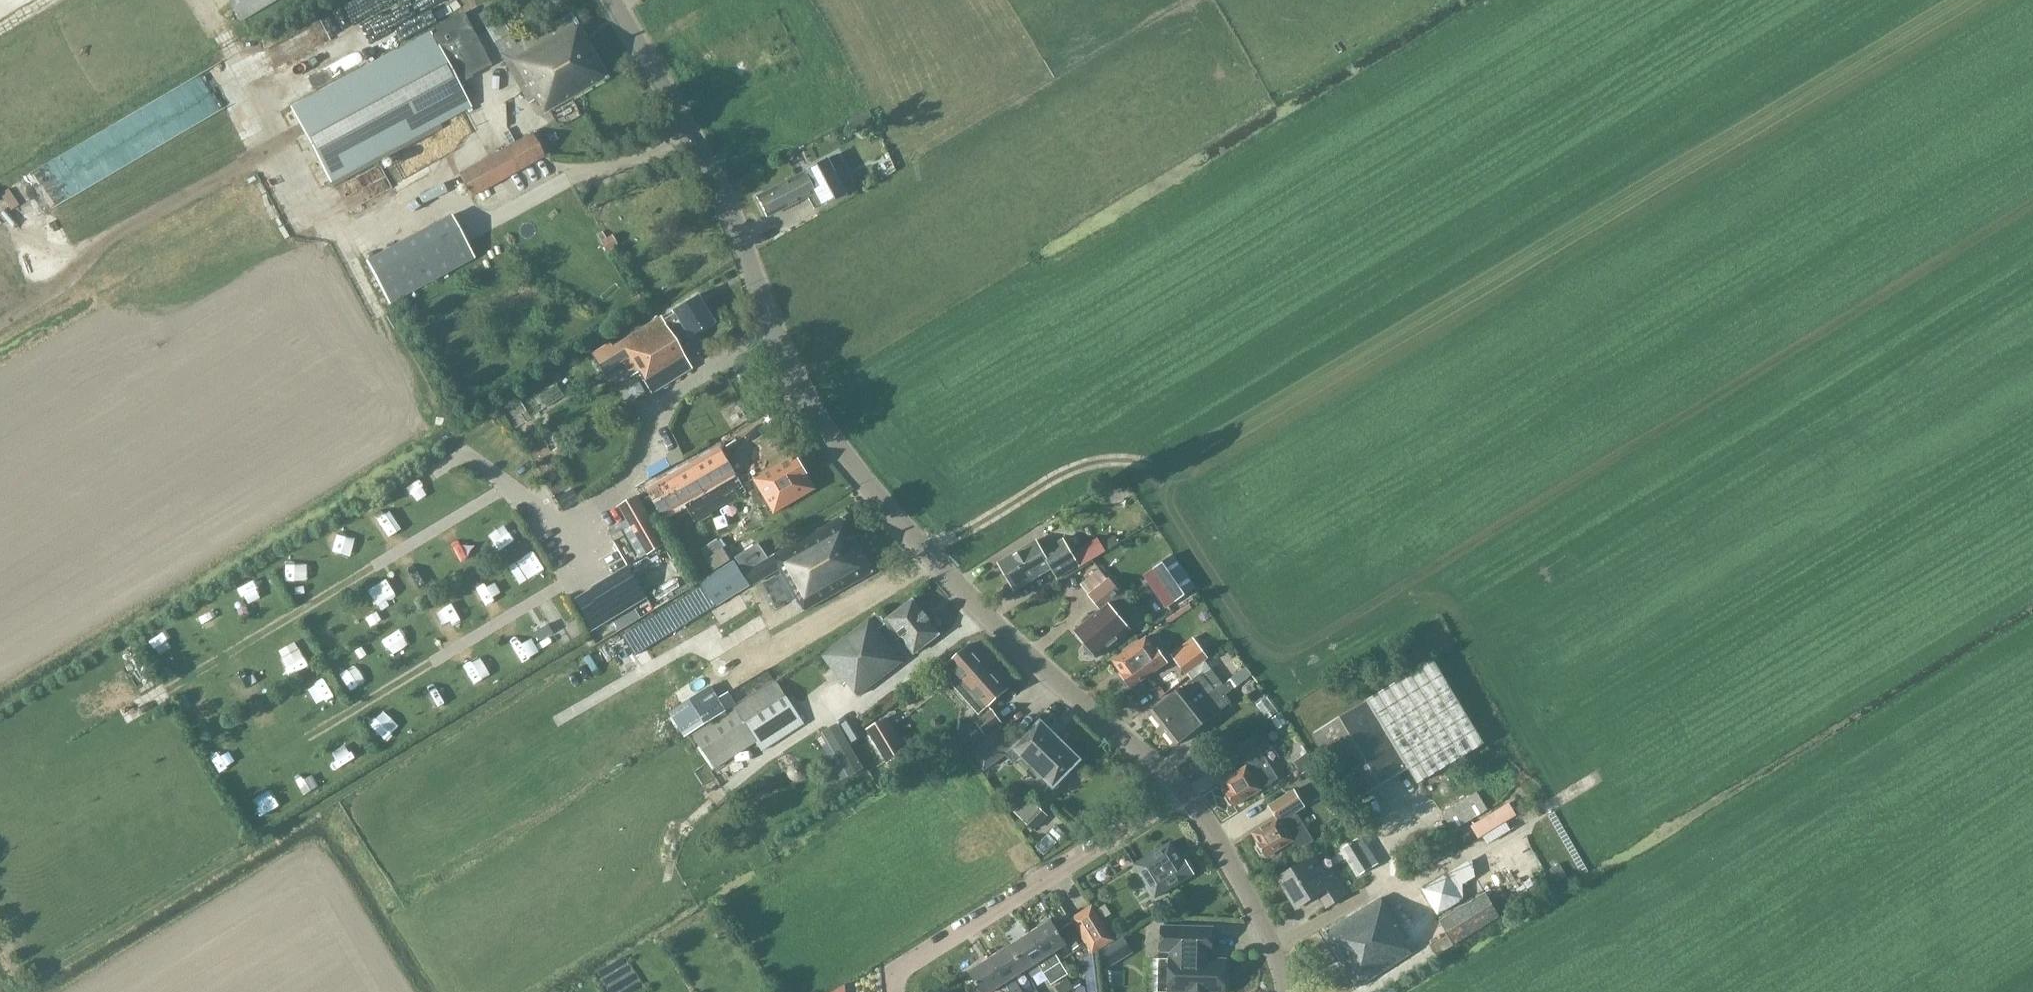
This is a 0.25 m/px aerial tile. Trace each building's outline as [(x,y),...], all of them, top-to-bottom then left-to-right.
[(239,20),(240,22),(277,0),(227,0),(239,20)] [(472,107),(459,84),(472,77),(472,75),(493,64),(466,12),(436,28),(438,33),(292,109),(331,182),(472,107)] [(535,99),(542,112),(544,111),(546,113),(608,77),(572,12),(517,43),(502,18),(486,28),(494,40),(528,103),(535,99)] [(81,133),(67,140),(79,164),(93,157),(81,133)] [(472,197),(532,164),(546,156),(532,133),(458,173),(472,197)] [(158,162),(148,143),(116,161),(126,180),(158,162)] [(804,172),(756,196),(766,217),(807,197),(814,209),(822,205),(845,193),(827,157),(803,171),(804,172)] [(451,215),(366,260),(389,303),(475,258),(451,215)] [(611,342),(594,352),(596,356),(606,372),(622,361),(632,375),(637,372),(653,397),(693,371),(677,344),(688,336),(688,337),(714,322),(697,295),(672,310),(673,313),(662,320),(661,318),(614,346),(611,342)] [(670,463),(684,456),(679,446),(664,453),(670,463)] [(747,491),(737,473),(721,447),(647,490),(663,516),(685,504),(695,522),(747,491)] [(766,472),(753,479),(774,514),(787,507),(818,489),(807,470),(809,467),(805,461),(802,461),(796,453),(766,472)] [(420,471),(406,480),(418,497),(432,488),(420,471)] [(638,496),(620,506),(648,555),(666,544),(638,496)] [(356,521),(375,515),(371,506),(353,512),(356,521)] [(844,515),(772,556),(805,610),(875,572),(844,515)] [(322,541),(339,532),(335,524),(318,533),(322,541)] [(702,549),(708,558),(707,559),(714,570),(731,560),(723,548),(726,546),(722,538),(719,540),(718,539),(702,549)] [(1038,538),(999,561),(1016,590),(1053,569),(1059,579),(1079,566),(1080,568),(1107,552),(1098,538),(1074,553),(1065,538),(1044,550),(1038,538)] [(735,560),(700,581),(717,606),(750,586),(735,560)] [(1086,620),(1074,630),(1085,644),(1084,647),(1085,650),(1089,655),(1092,656),(1095,656),(1096,658),(1131,630),(1120,617),(1132,606),(1109,578),(1106,580),(1089,595),(1100,609),(1098,610),(1086,620)] [(1159,592),(1169,607),(1190,593),(1180,578),(1159,592)] [(879,612),(871,618),(823,655),(845,684),(847,682),(859,696),(905,662),(879,629),(886,623),(899,641),(903,639),(914,655),(942,634),(914,597),(885,620),(879,612)] [(1147,638),(1113,661),(1122,674),(1121,678),(1127,686),(1130,687),(1131,688),(1167,663),(1158,650),(1157,651),(1147,638)] [(1193,638),(1172,654),(1186,673),(1204,660),(1208,658),(1193,638)] [(525,640),(512,647),(520,664),(533,658),(525,640)] [(969,645),(953,660),(948,664),(940,672),(972,708),(974,707),(980,715),(1008,689),(969,645)] [(1166,700),(1150,713),(1161,727),(1187,707),(1185,705),(1204,691),(1208,696),(1223,684),(1211,669),(1204,660),(1186,673),(1192,681),(1167,701),(1166,700)] [(1355,801),(1356,801),(1409,769),(1418,784),(1484,743),(1434,660),(1314,732),(1355,801)] [(1187,707),(1161,727),(1163,729),(1176,746),(1204,723),(1232,702),(1226,695),(1253,674),(1247,666),(1246,667),(1224,684),(1223,684),(1208,696),(1204,691),(1185,705),(1187,707)] [(488,668),(471,672),(475,687),(492,683),(488,668)] [(776,680),(734,706),(757,742),(763,750),(806,723),(776,680)] [(439,691),(424,699),(433,716),(448,708),(439,691)] [(979,721),(960,736),(970,748),(989,734),(1004,722),(994,710),(979,721)] [(397,717),(383,727),(394,743),(409,732),(397,717)] [(908,751),(887,717),(867,730),(887,763),(908,751)] [(1015,748),(1014,749),(1023,756),(1037,770),(1054,786),(1055,786),(1058,788),(1069,777),(1066,774),(1080,759),(1064,743),(1042,722),(1015,748)] [(1000,727),(968,751),(984,771),(1005,755),(1002,752),(1013,744),(1000,727)] [(1247,764),(1220,781),(1227,793),(1225,794),(1227,797),(1226,800),(1230,806),(1233,806),(1234,808),(1280,780),(1264,755),(1276,748),(1264,730),(1253,736),(1236,747),(1247,764)] [(1269,805),(1276,817),(1251,832),(1266,859),(1293,842),(1299,851),(1315,841),(1296,810),(1304,805),(1295,789),(1269,805)] [(1478,791),(1443,812),(1462,847),(1500,825),(1498,821),(1510,814),(1501,801),(1488,808),(1478,791)] [(1038,807),(1023,822),(1033,831),(1047,816),(1038,807)] [(1171,842),(1135,865),(1147,884),(1146,887),(1151,897),(1154,898),(1164,892),(1193,875),(1192,872),(1193,869),(1189,862),(1185,862),(1184,860),(1183,861),(1171,842)] [(1493,872),(1489,866),(1471,878),(1466,871),(1480,862),(1471,848),(1432,874),(1449,900),(1493,872)] [(1327,908),(1348,894),(1332,868),(1324,873),(1315,856),(1278,878),(1297,909),(1318,895),(1327,908)] [(1439,920),(1448,935),(1454,944),(1501,917),(1485,892),(1439,920)] [(1406,933),(1417,926),(1405,906),(1392,914),(1382,896),(1323,933),(1358,988),(1413,952),(1404,939),(1408,936),(1406,933)] [(1093,904),(1070,917),(1073,922),(1085,942),(1093,954),(1116,940),(1116,939),(1121,936),(1115,925),(1109,929),(1093,904)] [(1032,934),(1060,980),(1070,973),(1056,952),(1067,945),(1053,922),(1032,934)] [(1073,922),(1062,928),(1075,948),(1085,942),(1073,922)] [(1212,922),(1213,934),(1237,933),(1237,922),(1212,922)] [(1162,951),(1172,951),(1172,959),(1170,959),(1169,991),(1225,991),(1225,960),(1209,960),(1209,952),(1211,952),(1212,928),(1162,927),(1162,951)] [(1032,934),(1011,947),(1026,971),(1038,964),(1051,985),(1060,980),(1032,934)] [(1213,935),(1212,945),(1230,946),(1230,936),(1213,935)] [(1437,954),(1454,944),(1448,935),(1431,945),(1437,954)] [(1099,952),(1107,963),(1118,956),(1112,945),(1099,952)] [(1026,971),(1011,947),(990,960),(1005,984),(1010,991),(1024,991),(1015,978),(1026,971)] [(997,989),(1005,984),(990,960),(969,973),(981,991),(993,991),(997,989)]
